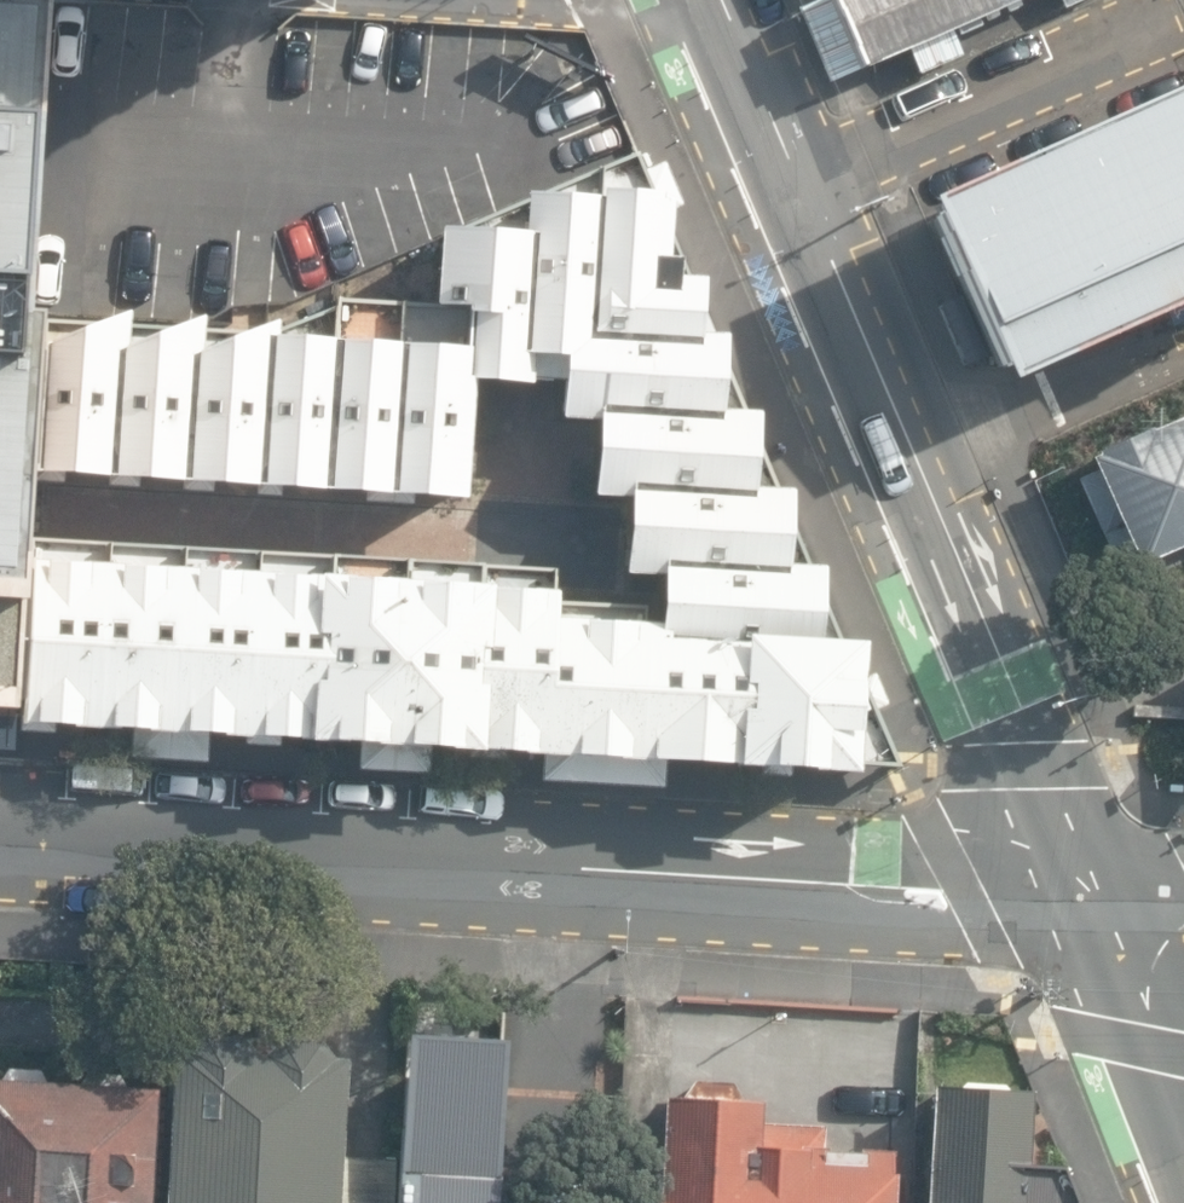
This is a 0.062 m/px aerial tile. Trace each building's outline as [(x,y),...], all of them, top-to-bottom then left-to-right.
[(22,735),(22,728),(32,565),(37,480),(46,324),(46,313),(64,6),(64,0),(0,0),(0,733),(22,735)] [(862,68),(1016,0),(833,0),(862,68)] [(925,223),(1007,403),(1183,324),(1183,108),(925,223)] [(742,646),(817,650),(822,575),(794,573),(786,556),(789,497),(762,495),(754,475),(758,420),(727,418),(719,399),(723,342),(714,341),(700,308),(701,286),(675,285),(677,268),(666,268),(668,215),(681,209),(664,166),(643,174),(636,160),(598,174),(596,205),(522,200),(519,239),(438,234),(433,312),(464,314),(462,355),(401,352),(402,307),(333,303),(333,313),(275,334),(275,329),(246,338),(201,334),(202,323),(178,333),(125,329),(126,318),(101,328),(46,324),(37,480),(463,507),(471,388),(530,392),(530,386),(559,387),(557,426),(596,428),(591,503),(626,506),(622,581),(660,584),(658,631),(656,645),(742,651),(742,646)] [(1087,469),(1093,480),(1077,488),(1115,574),(1133,566),(1138,578),(1183,557),(1183,426),(1087,469)] [(32,565),(22,728),(306,747),(316,583),(32,565)] [(316,583),(306,747),(480,759),(489,593),(316,583)] [(489,593),(480,759),(605,768),(734,777),(742,651),(656,645),(658,631),(609,628),(553,624),(555,598),(489,593)] [(742,646),(742,651),(734,777),(854,783),(855,770),(898,773),(874,714),(888,707),(874,676),(860,682),(859,678),(861,653),(817,650),(742,646)] [(186,1019),(173,1202),(353,1202),(363,1037),(186,1019)] [(415,1040),(403,1202),(501,1202),(513,1047),(415,1040)] [(0,1084),(0,1202),(164,1202),(169,1089),(0,1084)] [(669,1103),(663,1202),(898,1202),(899,1175),(896,1174),(896,1155),(827,1152),(828,1126),(764,1123),(765,1109),(749,1108),(733,1085),(698,1084),(683,1104),(669,1103)] [(937,1087),(930,1202),(1081,1202),(1081,1200),(1068,1167),(1034,1165),(1037,1091),(937,1087)]
